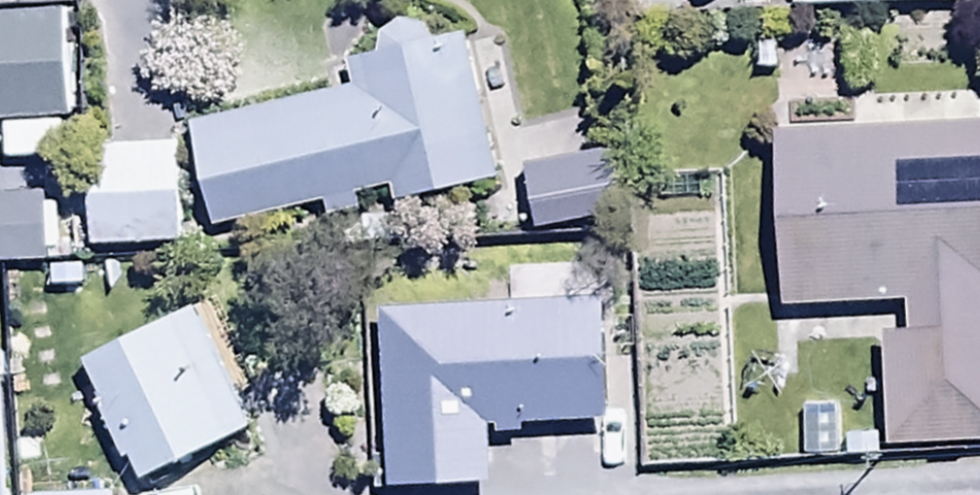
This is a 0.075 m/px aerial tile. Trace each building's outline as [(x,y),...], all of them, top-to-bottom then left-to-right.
[(794,11),(936,5),(934,0),(789,0),(794,11)] [(0,17),(0,168),(65,167),(64,16),(0,17)] [(349,95),(186,131),(207,228),(385,191),(389,207),(497,183),(465,40),(431,48),(422,33),(408,26),(382,34),(374,47),(374,60),(344,65),(349,95)] [(774,310),(905,305),(906,335),(882,336),(886,448),(979,445),(979,130),(768,137),(774,310)] [(178,149),(91,150),(92,251),(179,250),(178,149)] [(519,171),(530,235),(619,220),(608,156),(519,171)] [(67,264),(63,198),(0,202),(0,268),(67,264)] [(606,307),(372,309),(373,492),(485,491),(485,426),(607,425),(606,307)] [(194,313),(78,366),(135,490),(251,436),(194,313)] [(838,464),(838,407),(798,406),(798,464),(838,464)]
